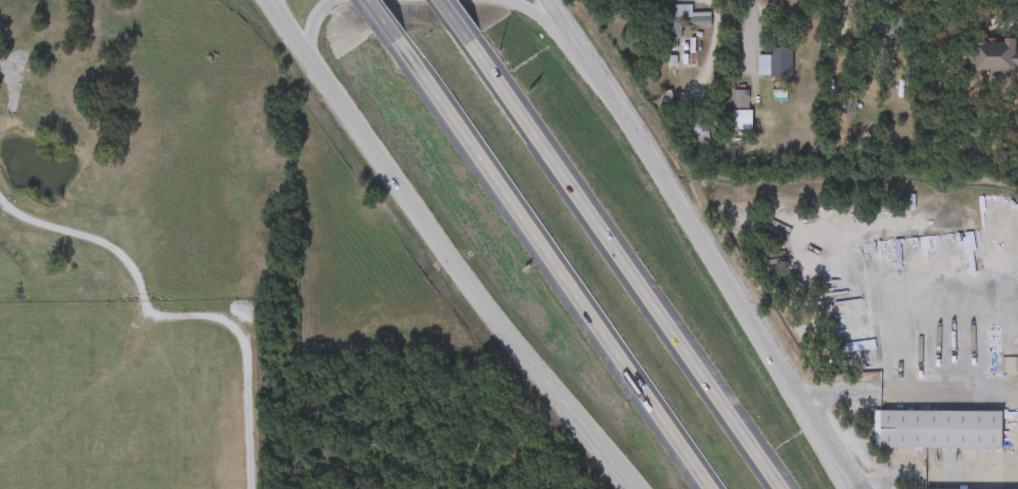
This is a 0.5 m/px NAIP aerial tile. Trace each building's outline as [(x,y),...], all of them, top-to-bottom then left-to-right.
[(642,36),(642,17),(664,18),(664,4),(691,5),(691,12),(710,13),(710,27),(691,26),(691,18),(680,18),(680,37),(642,36)] [(757,76),(757,55),(770,55),(770,48),(791,48),(791,76),(757,76)] [(690,142),(686,107),(698,105),(700,122),(706,122),(708,140),(690,142)] [(1003,448),(877,447),(877,410),(1003,411),(1003,448)]
